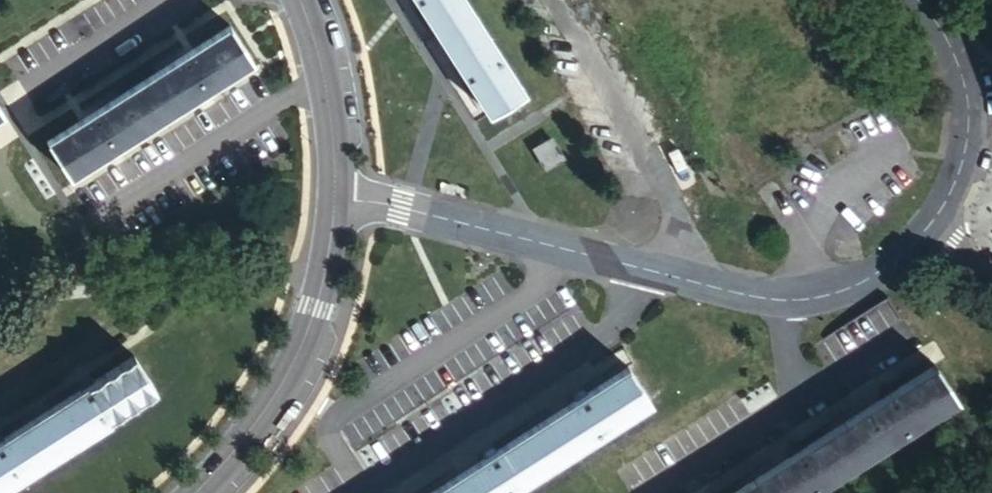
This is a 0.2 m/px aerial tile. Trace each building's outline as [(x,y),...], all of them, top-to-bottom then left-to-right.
[(463,0),(421,0),(491,109),(520,90),(463,0)] [(249,54),(229,23),(48,138),(68,170),(249,54)] [(561,158),(549,136),(532,146),(544,166),(561,158)] [(134,354),(0,440),(0,486),(155,386),(134,354)] [(626,364),(425,492),(495,492),(647,396),(626,364)] [(934,365),(733,492),(802,492),(954,396),(934,365)]
